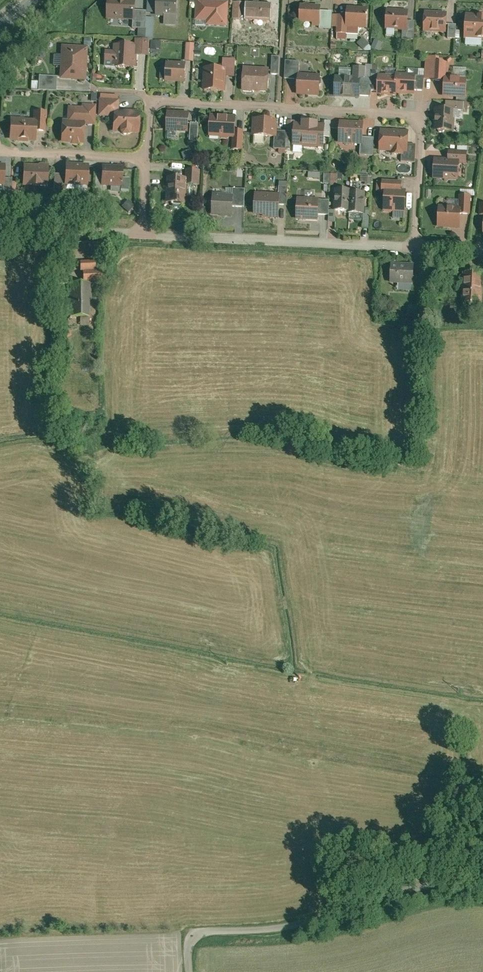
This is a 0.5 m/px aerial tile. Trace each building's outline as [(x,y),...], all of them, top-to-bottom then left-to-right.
[(107,16),(133,18),(133,9),(134,0),(108,0),(107,16)] [(156,14),(156,0),(148,0),(148,14),(156,14)] [(156,14),(177,14),(178,0),(157,0),(156,14)] [(196,1),(195,18),(206,19),(206,23),(227,25),(228,1),(211,0),(196,0),(196,1)] [(233,16),(245,16),(245,2),(245,1),(234,0),(233,16)] [(271,3),(245,2),(245,16),(244,18),(271,19),(271,3)] [(317,8),(297,7),(296,26),(308,26),(307,28),(317,29),(317,13),(317,8)] [(146,9),(133,9),(133,18),(132,26),(145,27),(145,16),(146,9)] [(365,10),(345,9),(344,18),(344,31),(364,32),(365,10)] [(329,14),(317,13),(317,29),(328,29),(329,14)] [(446,14),(424,13),(423,30),(444,31),(445,31),(446,24),(446,14)] [(408,15),(387,15),(387,28),(403,29),(407,29),(407,20),(408,15)] [(466,15),(466,37),(482,37),(482,15),(466,15)] [(154,16),(145,16),(145,27),(145,37),(153,37),(154,16)] [(343,43),(344,31),(344,18),(334,18),(334,30),(333,36),(336,36),(335,43),(343,43)] [(403,29),(402,37),(414,37),(415,20),(407,20),(407,29),(403,29)] [(456,24),(446,24),(445,31),(444,31),(444,38),(455,38),(455,30),(456,24)] [(112,50),(105,50),(104,58),(111,59),(111,65),(134,66),(134,54),(146,54),(147,39),(133,39),(132,44),(112,43),(112,50)] [(151,53),(161,53),(161,40),(151,40),(151,53)] [(366,47),(360,40),(354,45),(360,52),(366,47)] [(194,42),(187,42),(186,59),(193,59),(194,42)] [(380,46),(372,42),(369,50),(377,54),(380,46)] [(88,46),(61,44),(60,76),(86,77),(88,46)] [(186,60),(167,59),(165,79),(185,80),(186,60)] [(269,59),(268,77),(276,77),(276,60),(269,59)] [(421,82),(432,83),(433,65),(436,65),(437,61),(423,60),(422,73),(421,82)] [(224,72),(223,80),(232,81),(233,62),(219,62),(219,71),(224,72)] [(282,82),(294,82),(295,77),(296,77),(297,65),(284,64),(282,82)] [(432,85),(441,86),(441,80),(444,80),(445,66),(436,65),(433,65),(432,83),(432,85)] [(450,77),(467,77),(467,67),(450,67),(450,77)] [(240,94),(266,95),(267,71),(241,70),(240,94)] [(219,71),(201,71),(200,94),(223,95),(223,80),(224,72),(219,71)] [(421,82),(422,73),(403,72),(403,77),(413,77),(412,94),(421,95),(421,82)] [(367,99),(367,94),(369,73),(357,73),(356,80),(358,80),(357,99),(367,99)] [(367,94),(375,94),(376,77),(377,77),(377,74),(375,74),(369,73),(367,94)] [(56,77),(39,76),(38,89),(55,90),(56,77)] [(411,97),(412,94),(413,77),(393,76),(393,78),(377,77),(376,77),(375,94),(375,98),(394,99),(394,96),(411,97)] [(293,98),(316,99),(317,79),(296,77),(295,77),(294,82),(293,98)] [(356,101),(357,99),(358,80),(356,80),(350,80),(350,82),(340,81),(340,79),(332,79),(331,99),(356,101)] [(440,100),(463,101),(464,81),(444,80),(441,80),(441,86),(440,100)] [(119,98),(100,98),(100,115),(112,115),(112,131),(137,132),(138,112),(118,111),(119,98)] [(80,108),(68,107),(67,122),(62,122),(61,141),(82,142),(83,122),(94,123),(95,105),(80,104),(80,108)] [(443,104),(442,113),(453,113),(466,114),(467,105),(443,104)] [(183,107),(162,106),(162,125),(182,126),(183,107)] [(33,118),(10,116),(8,138),(35,140),(35,129),(46,130),(47,109),(33,108),(33,118)] [(442,113),(431,112),(430,134),(452,135),(453,113),(442,113)] [(195,118),(187,117),(186,136),(194,136),(195,118)] [(233,119),(207,118),(206,140),(230,141),(232,141),(232,134),(233,119)] [(274,123),(249,121),(248,139),(271,140),(273,140),(274,133),(274,123)] [(283,134),(283,142),(290,142),(291,126),(291,124),(284,123),(283,134)] [(361,125),(337,123),(336,147),(357,148),(359,148),(360,141),(361,125)] [(298,126),(291,126),(290,142),(290,149),(320,151),(321,140),(322,128),(316,127),(316,126),(298,125),(298,126)] [(405,133),(377,132),(376,155),(388,155),(388,158),(397,159),(400,159),(401,156),(404,156),(404,147),(405,133)] [(283,134),(274,133),(273,140),(271,140),(270,151),(282,152),(283,142),(283,134)] [(240,134),(232,134),(232,141),(230,141),(229,152),(239,153),(240,134)] [(371,141),(360,141),(359,148),(357,148),(356,158),(370,159),(371,141)] [(404,156),(401,156),(400,159),(397,159),(397,165),(412,165),(413,148),(404,147),(404,156)] [(431,161),(430,182),(455,184),(456,166),(464,166),(464,153),(445,151),(445,161),(431,161)] [(121,164),(103,163),(103,175),(103,182),(120,183),(121,164)] [(87,165),(66,164),(65,174),(65,183),(86,183),(87,165)] [(48,166),(25,165),(24,183),(47,184),(48,166)] [(189,173),(166,172),(165,200),(186,201),(186,179),(200,180),(201,165),(189,165),(189,173)] [(65,183),(65,174),(54,174),(54,188),(65,188),(65,183)] [(15,178),(4,177),(4,184),(3,195),(13,196),(15,178)] [(368,188),(369,179),(358,178),(358,185),(363,185),(362,188),(368,188)] [(381,196),(380,215),(402,216),(403,193),(398,193),(398,184),(379,183),(378,196),(381,196)] [(278,197),(277,207),(284,208),(286,185),(277,184),(276,196),(278,197)] [(231,197),(230,209),(242,210),(243,192),(230,191),(229,197),(231,197)] [(349,193),(332,192),(331,214),(333,214),(345,215),(345,217),(360,217),(362,218),(362,211),(363,197),(349,196),(349,193)] [(276,196),(253,195),(251,219),(276,221),(277,207),(278,197),(276,196)] [(229,197),(210,196),(209,219),(230,220),(230,209),(231,197),(229,197)] [(458,209),(458,218),(468,219),(469,199),(456,199),(456,209),(458,209)] [(294,201),(293,224),(316,225),(316,218),(316,203),(316,202),(294,201)] [(316,203),(316,218),(324,218),(325,203),(316,203)] [(436,208),(435,231),(457,232),(458,218),(458,209),(456,209),(451,209),(451,212),(443,212),(443,208),(436,208)] [(99,275),(93,275),(93,264),(77,265),(77,275),(79,275),(79,287),(95,287),(94,282),(99,282),(99,275)] [(411,268),(387,267),(386,288),(410,289),(410,282),(411,268)] [(482,271),(462,270),(461,298),(482,299),(482,271)] [(418,282),(410,282),(410,289),(410,296),(418,297),(418,282)] [(89,299),(89,288),(70,289),(71,321),(86,321),(86,300),(89,299)] [(69,339),(64,331),(58,334),(63,342),(69,339)]
